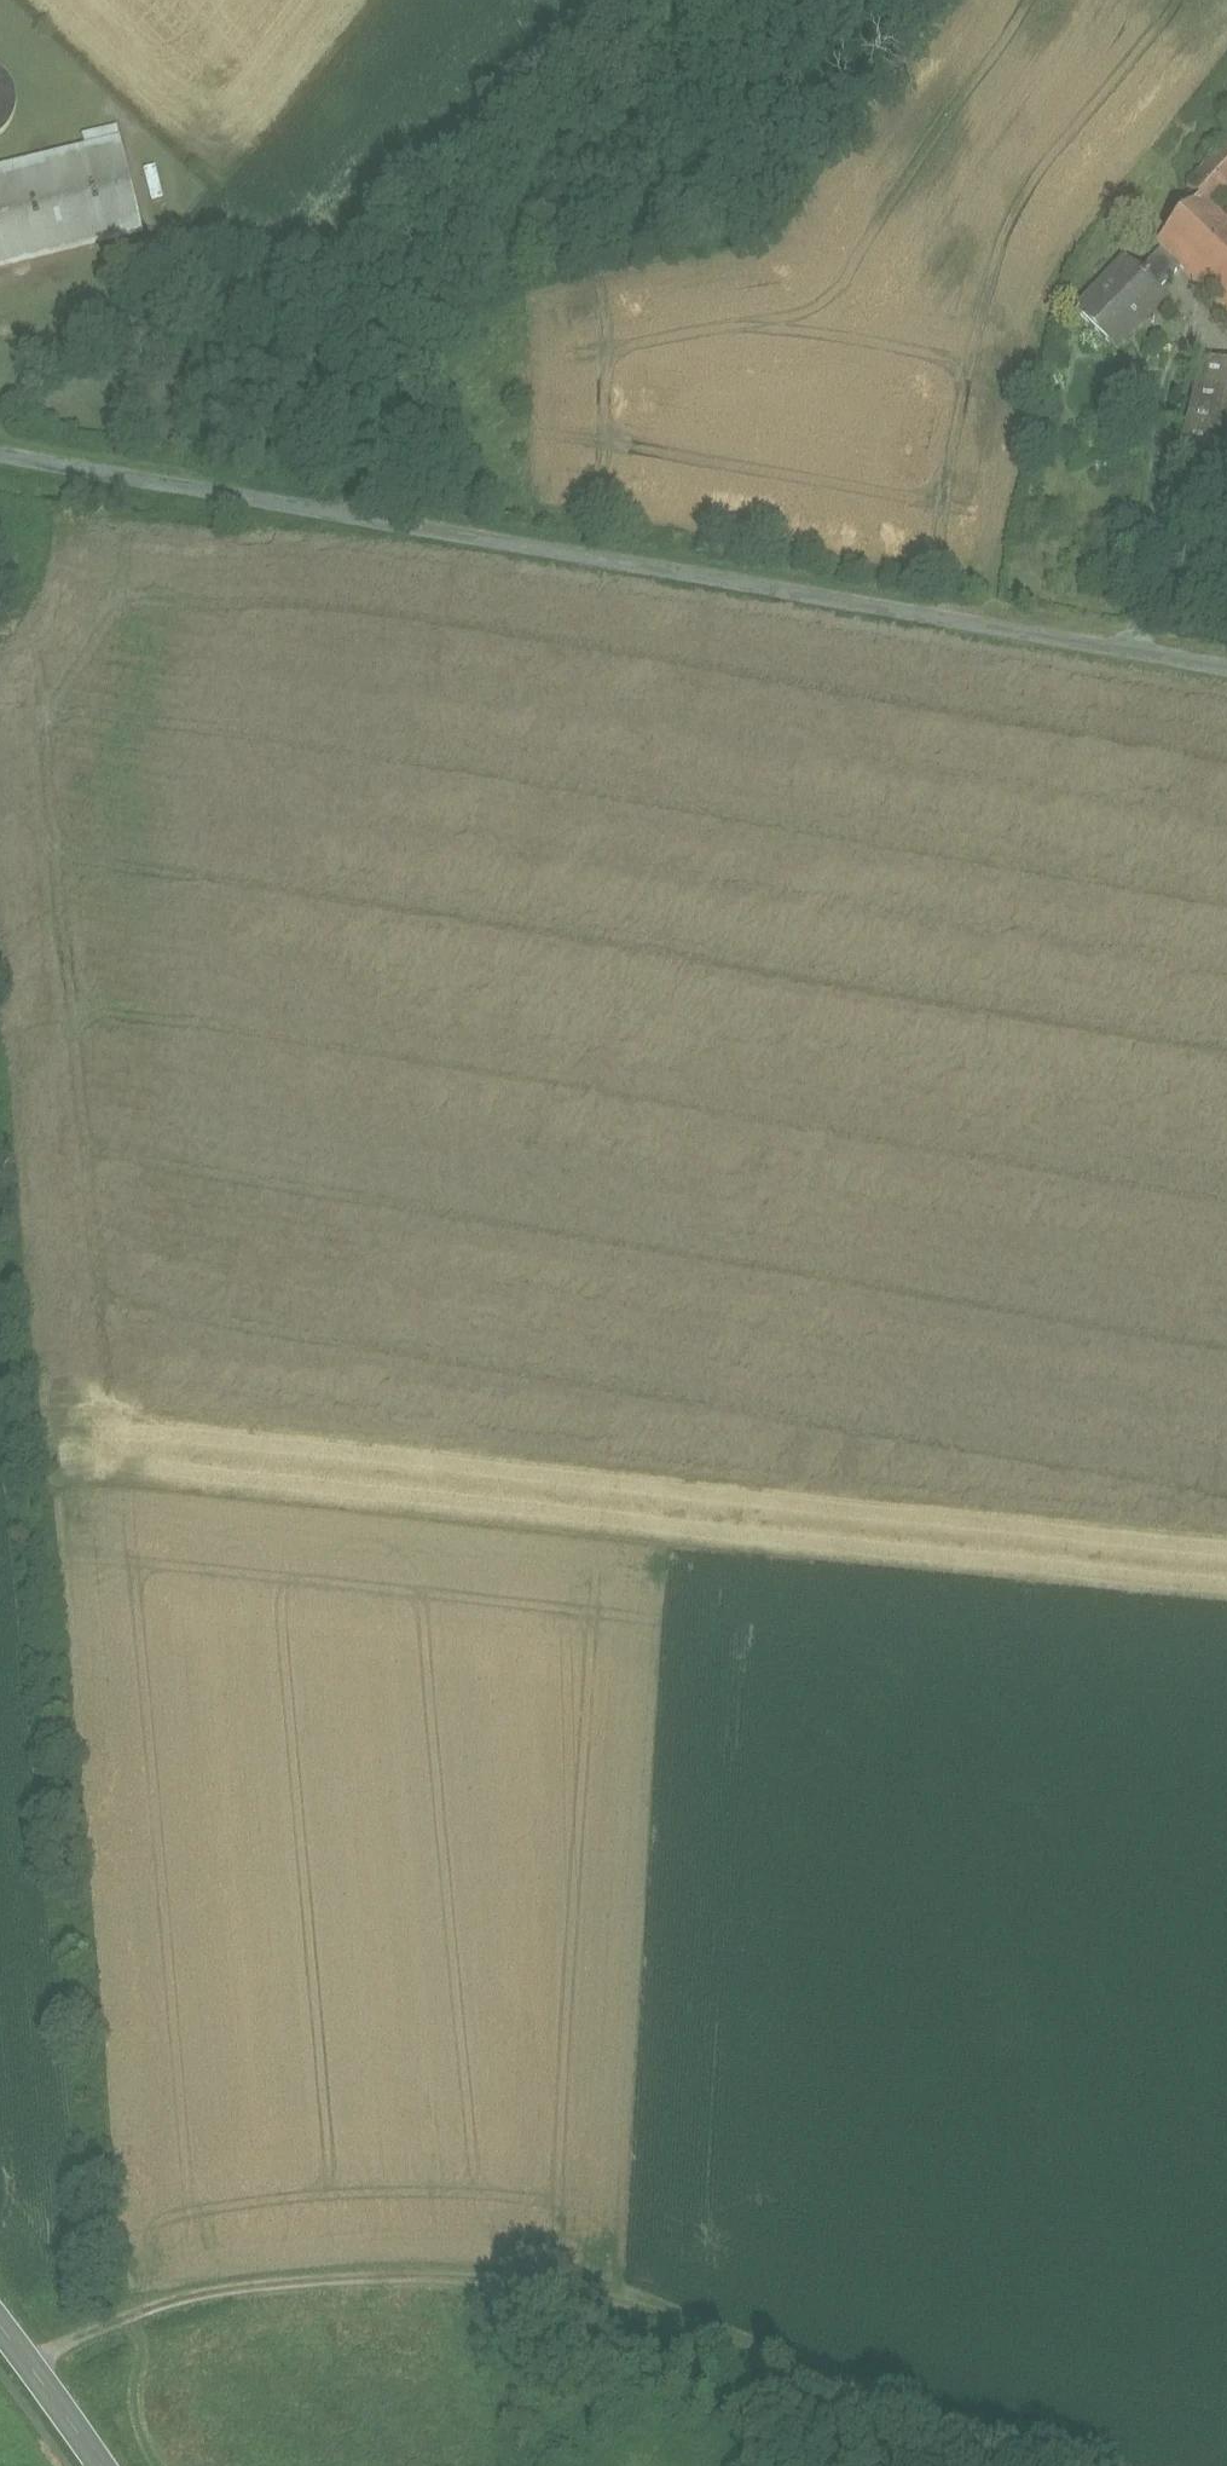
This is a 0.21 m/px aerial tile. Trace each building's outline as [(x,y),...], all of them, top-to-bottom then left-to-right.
[(16,116),(18,101),(16,86),(9,73),(0,65),(0,136),(8,129),(16,116)] [(1211,208),(1226,191),(1226,136),(1181,185),(1195,199),(1150,247),(1226,319),(1226,223),(1211,208)] [(120,137),(0,168),(0,270),(145,233),(120,137)] [(1170,300),(1125,256),(1073,309),(1119,353),(1170,300)] [(1203,357),(1175,466),(1226,479),(1226,363),(1203,357)]
